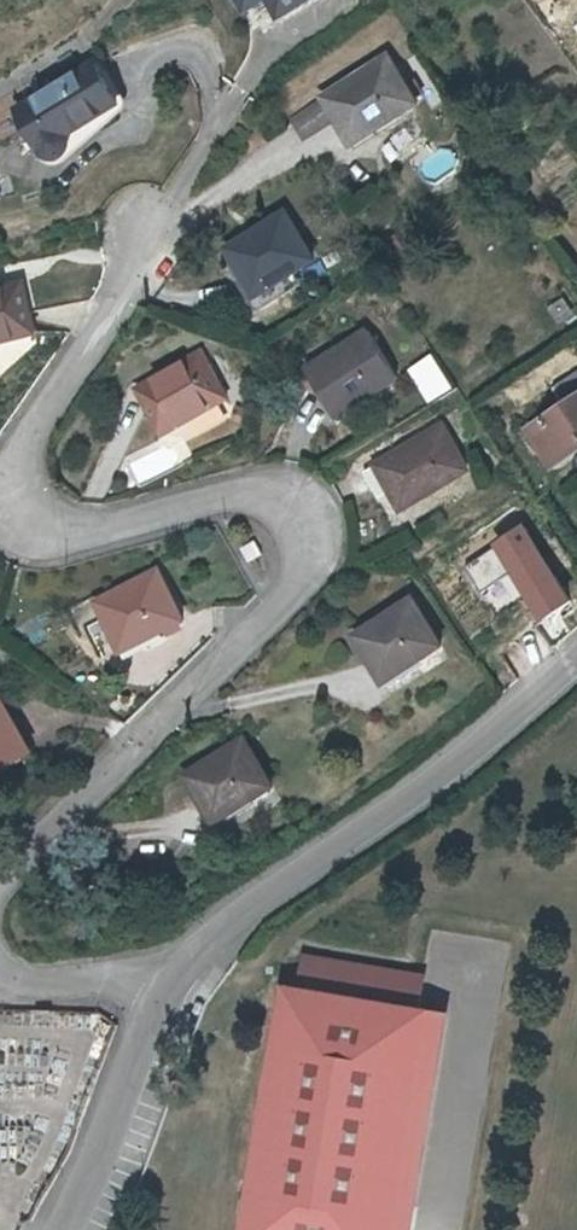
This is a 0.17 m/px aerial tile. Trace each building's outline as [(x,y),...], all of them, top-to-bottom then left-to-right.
[(258,18),(271,37),(302,16),(292,0),(231,0),(231,1),(226,5),(242,29),(258,18)] [(5,113),(3,114),(25,158),(30,162),(36,164),(43,164),(49,160),(52,155),(53,149),(51,143),(105,113),(82,72),(72,78),(5,113)] [(376,74),(318,113),(329,130),(344,154),(388,123),(390,127),(405,116),(376,74)] [(329,130),(318,113),(288,137),(300,153),(329,130)] [(419,125),(387,146),(399,164),(431,143),(419,125)] [(273,220),(216,257),(242,298),(281,274),(284,278),(303,265),(273,220)] [(0,295),(0,347),(21,342),(7,294),(0,295)] [(358,343),(300,382),(327,424),(368,397),(371,400),(389,388),(358,343)] [(187,364),(123,400),(149,445),(213,410),(187,364)] [(519,453),(532,472),(556,457),(559,463),(576,451),(576,424),(568,410),(537,431),(542,438),(519,453)] [(436,435),(373,478),(402,521),(466,477),(436,435)] [(576,616),(576,582),(533,522),(471,567),(506,615),(535,594),(560,628),(576,616)] [(247,550),(233,559),(242,574),(256,566),(247,550)] [(146,582),(89,613),(111,658),(151,636),(154,641),(173,631),(146,582)] [(406,620),(349,655),(375,696),(416,670),(419,675),(434,666),(406,620)] [(3,763),(6,768),(24,757),(0,717),(0,765),(3,763)] [(226,761),(168,796),(194,836),(231,815),(234,820),(253,809),(226,761)] [(417,1012),(421,981),(297,965),(294,996),(417,1012)] [(431,1014),(417,1012),(294,996),(281,994),(243,1229),(395,1229),(431,1014)]
